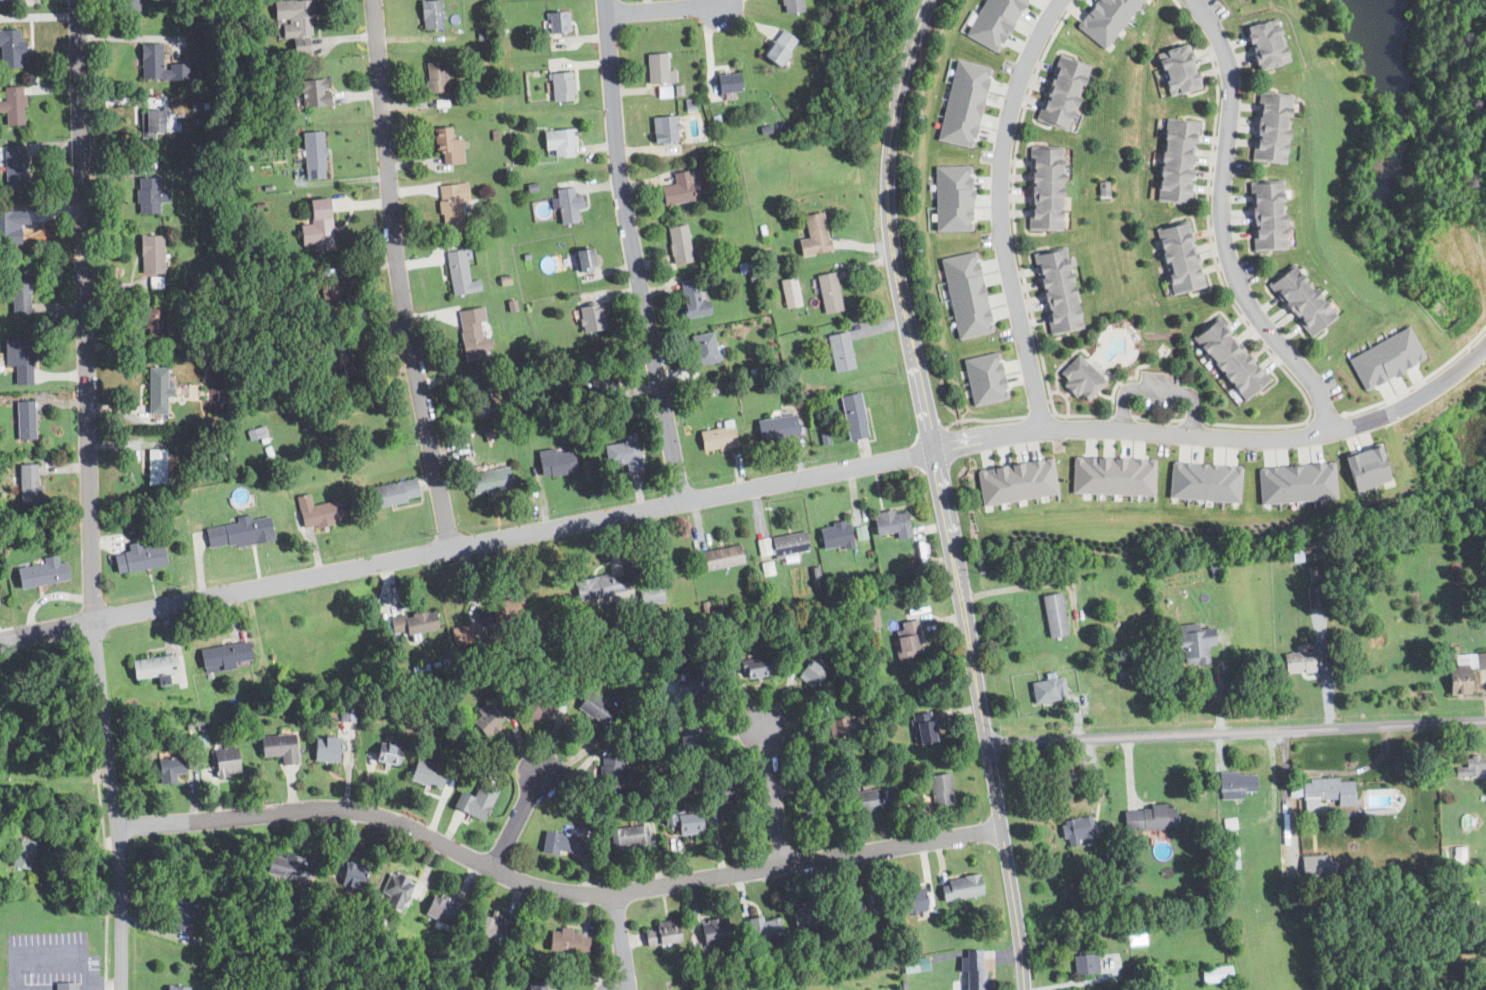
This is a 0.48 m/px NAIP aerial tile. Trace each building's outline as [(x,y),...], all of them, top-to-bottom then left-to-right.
[(137,11),(137,0),(117,0),(117,11),(137,11)] [(291,38),(292,52),(312,51),(309,0),(292,0),(275,1),(277,39),(291,38)] [(422,29),(443,27),(440,0),(430,0),(419,1),(422,29)] [(781,12),(801,12),(801,0),(781,0),(781,12)] [(1026,0),(985,0),(966,37),(999,53),(1026,0)] [(1144,0),(1098,0),(1076,27),(1105,49),(1144,0)] [(568,12),(548,12),(548,33),(568,33),(568,12)] [(1244,27),(1256,70),(1286,61),(1274,18),(1244,27)] [(797,42),(781,28),(760,53),(776,67),(797,42)] [(21,68),(21,30),(0,30),(0,68),(21,68)] [(189,79),(189,64),(161,64),(161,43),(139,44),(139,80),(189,79)] [(1170,96),(1199,88),(1187,44),(1157,53),(1170,96)] [(647,84),(667,82),(666,53),(646,54),(647,84)] [(1036,121),(1068,130),(1087,65),(1056,56),(1036,121)] [(938,141),(974,149),(991,68),(955,60),(938,141)] [(445,61),(424,62),(425,92),(445,92),(445,61)] [(572,72),(550,73),(551,101),(573,100),(572,72)] [(738,92),(738,74),(715,74),(715,92),(738,92)] [(326,79),(298,80),(300,106),(328,105),(326,79)] [(4,124),(22,124),(22,86),(3,86),(3,103),(0,103),(0,112),(4,112),(4,124)] [(671,98),(671,86),(657,86),(657,98),(671,98)] [(1283,163),(1288,96),(1256,93),(1251,160),(1283,163)] [(163,134),(163,109),(141,109),(141,134),(163,134)] [(677,142),(676,116),(651,117),(652,143),(677,142)] [(1157,201),(1190,204),(1196,123),(1163,120),(1157,201)] [(460,136),(451,137),(451,127),(432,128),(434,154),(440,153),(441,164),(462,163),(460,136)] [(553,156),(575,155),(574,129),(542,130),(543,149),(553,149),(553,156)] [(324,178),(322,131),(302,132),(304,179),(324,178)] [(3,146),(3,192),(24,192),(24,146),(3,146)] [(1060,230),(1060,148),(1028,148),(1028,230),(1060,230)] [(935,165),(936,230),(973,230),(972,164),(935,165)] [(672,172),(674,184),(659,187),(662,205),(693,200),(689,170),(672,172)] [(137,178),(137,214),(159,214),(159,201),(167,201),(167,190),(158,190),(158,178),(137,178)] [(1280,182),(1248,183),(1250,250),(1282,249),(1280,182)] [(438,184),(440,233),(461,232),(460,201),(467,201),(467,184),(438,184)] [(582,209),(579,192),(574,193),(573,187),(555,189),(556,199),(555,199),(558,225),(577,222),(575,210),(582,209)] [(299,224),(300,246),(312,245),(312,251),(331,250),(329,199),(307,199),(308,224),(299,224)] [(804,215),(808,238),(797,240),(800,257),(830,252),(823,212),(804,215)] [(1203,287),(1188,222),(1157,229),(1171,294),(1203,287)] [(672,264),(692,261),(686,224),(666,227),(672,264)] [(139,274),(162,274),(162,235),(139,235),(139,274)] [(593,271),(590,248),(574,251),(577,273),(593,271)] [(451,296),(480,292),(478,280),(468,281),(464,249),(445,252),(451,296)] [(1080,329),(1065,249),(1035,254),(1049,335),(1080,329)] [(941,257),(957,338),(993,331),(977,250),(941,257)] [(1308,337),(1333,318),(1291,265),(1266,284),(1308,337)] [(834,272),(816,276),(823,314),(842,311),(834,272)] [(30,315),(30,274),(9,274),(9,315),(30,315)] [(317,278),(322,313),(341,311),(335,275),(317,278)] [(709,316),(708,300),(699,301),(697,279),(680,280),(683,318),(709,316)] [(784,307),(799,305),(796,279),(781,280),(784,307)] [(577,309),(583,334),(606,328),(600,303),(577,309)] [(165,305),(145,305),(145,339),(164,339),(165,305)] [(457,311),(463,363),(485,360),(483,350),(488,350),(482,308),(457,311)] [(1267,381),(1217,319),(1192,339),(1242,401),(1267,381)] [(1347,357),(1363,390),(1425,359),(1408,326),(1347,357)] [(688,337),(695,368),(718,362),(711,332),(688,337)] [(846,332),(826,336),(833,372),(854,368),(846,332)] [(31,339),(13,339),(13,385),(31,385),(31,339)] [(327,349),(333,385),(355,381),(349,345),(327,349)] [(963,358),(973,405),(1008,398),(998,351),(963,358)] [(1063,385),(1076,398),(1079,395),(1086,402),(1106,382),(1079,355),(1059,374),(1066,382),(1063,385)] [(600,394),(603,406),(618,402),(611,367),(589,372),(594,395),(600,394)] [(148,368),(147,415),(165,415),(166,396),(171,396),(171,384),(165,384),(166,369),(148,368)] [(474,420),(493,416),(487,385),(469,388),(474,420)] [(839,396),(846,441),(866,438),(860,393),(839,396)] [(15,402),(15,440),(34,440),(34,402),(15,402)] [(760,442),(797,437),(794,414),(757,420),(760,442)] [(247,429),(250,439),(266,435),(263,425),(247,429)] [(699,430),(702,452),(737,447),(734,426),(699,430)] [(603,445),(606,465),(625,463),(626,473),(642,471),(638,441),(603,445)] [(1382,445),(1346,453),(1353,489),(1389,481),(1382,445)] [(572,448),(537,452),(540,477),(575,472),(572,448)] [(146,450),(146,484),(165,484),(165,450),(146,450)] [(1154,495),(1155,458),(1073,456),(1072,493),(1154,495)] [(977,468),(981,504),(1057,495),(1053,458),(977,468)] [(1169,498),(1240,501),(1242,465),(1171,462),(1169,498)] [(1260,503),(1337,499),(1335,462),(1258,466),(1260,503)] [(18,505),(37,505),(37,465),(18,465),(18,505)] [(469,474),(473,495),(511,487),(507,467),(469,474)] [(371,508),(418,499),(414,479),(367,488),(371,508)] [(300,528),(344,522),(341,501),(310,505),(309,495),(296,496),(300,528)] [(911,537),(905,509),(872,516),(876,535),(895,532),(897,540),(911,537)] [(268,517),(248,520),(247,516),(236,518),(236,524),(204,528),(207,550),(271,541),(268,517)] [(852,545),(848,522),(818,527),(822,550),(852,545)] [(855,540),(866,538),(864,526),(853,528),(855,540)] [(770,538),(774,558),(808,551),(804,531),(770,538)] [(759,555),(770,554),(769,539),(757,540),(759,555)] [(164,567),(161,544),(140,547),(139,542),(126,544),(127,552),(111,555),(114,574),(164,567)] [(701,573),(743,563),(739,544),(697,553),(701,573)] [(68,582),(65,562),(56,564),(54,556),(42,557),(43,564),(15,568),(18,589),(68,582)] [(577,600),(628,591),(624,571),(573,581),(577,600)] [(1323,586),(1307,586),(1307,607),(1323,607),(1323,586)] [(478,623),(510,618),(506,592),(487,596),(489,607),(476,609),(478,623)] [(1048,639),(1067,635),(1059,592),(1040,595),(1048,639)] [(391,636),(436,629),(433,610),(388,617),(391,636)] [(922,655),(916,619),(900,621),(902,631),(893,633),(897,659),(922,655)] [(1212,644),(1211,624),(1173,626),(1174,651),(1182,651),(1183,664),(1207,663),(1206,644),(1212,644)] [(453,646),(472,643),(468,625),(450,628),(453,646)] [(250,664),(245,640),(197,649),(202,673),(250,664)] [(1313,651),(1283,651),(1283,672),(1313,672),(1313,651)] [(1448,695),(1469,694),(1469,668),(1485,667),(1485,653),(1455,654),(1456,667),(1447,667),(1448,695)] [(176,672),(173,654),(128,660),(131,678),(157,674),(157,675),(176,672)] [(743,678),(768,676),(767,657),(742,659),(743,678)] [(826,670),(809,658),(796,677),(812,689),(826,670)] [(708,675),(689,666),(677,690),(696,700),(708,675)] [(1065,699),(1063,678),(1031,681),(1033,703),(1065,699)] [(576,705),(601,726),(614,710),(589,690),(576,705)] [(555,717),(555,696),(525,696),(525,717),(555,717)] [(501,720),(487,704),(469,720),(484,736),(501,720)] [(339,721),(357,722),(358,706),(340,705),(339,721)] [(915,744),(934,742),(931,711),(911,713),(915,744)] [(850,731),(846,715),(827,720),(830,735),(850,731)] [(258,735),(260,756),(279,755),(280,763),(295,762),(293,732),(258,735)] [(696,734),(680,734),(680,756),(696,756),(696,734)] [(312,744),(312,761),(338,761),(338,735),(320,735),(320,744),(312,744)] [(397,765),(401,746),(378,741),(374,760),(397,765)] [(215,776),(239,773),(235,746),(211,749),(215,776)] [(621,765),(621,755),(599,756),(600,791),(621,791),(621,777),(626,777),(626,765),(621,765)] [(1455,776),(1483,776),(1483,755),(1466,755),(1466,767),(1455,767),(1455,776)] [(157,758),(157,784),(174,784),(174,773),(183,773),(183,758),(157,758)] [(445,770),(415,758),(408,777),(438,789),(445,770)] [(929,805),(950,805),(950,773),(929,773),(929,805)] [(1218,791),(1255,791),(1255,773),(1218,773),(1218,791)] [(1353,805),(1352,778),(1302,779),(1303,811),(1318,811),(1318,799),(1337,799),(1337,805),(1353,805)] [(482,820),(496,788),(480,781),(473,797),(459,791),(452,807),(482,820)] [(712,781),(712,803),(742,803),(742,781),(712,781)] [(846,794),(851,815),(882,808),(877,787),(846,794)] [(804,820),(830,817),(827,795),(801,798),(804,820)] [(1124,829),(1173,829),(1173,806),(1124,806),(1124,829)] [(700,812),(667,813),(668,833),(700,832),(700,812)] [(1060,820),(1064,844),(1093,839),(1090,815),(1060,820)] [(648,844),(646,824),(609,828),(611,848),(648,844)] [(575,854),(577,834),(542,831),(541,851),(575,854)] [(10,866),(28,869),(33,841),(15,838),(10,866)] [(307,883),(311,861),(267,851),(262,872),(307,883)] [(369,867),(346,860),(338,882),(361,890),(369,867)] [(399,912),(415,882),(393,872),(377,902),(399,912)] [(981,894),(978,874),(939,881),(942,901),(981,894)] [(896,891),(900,915),(926,910),(923,887),(896,891)] [(463,905),(433,891),(423,914),(453,928),(463,905)] [(862,915),(858,897),(840,900),(844,919),(862,915)] [(188,900),(171,900),(171,930),(188,930),(188,900)] [(792,929),(824,929),(824,906),(792,906),(792,929)] [(483,913),(475,932),(501,942),(511,917),(492,910),(490,916),(483,913)] [(751,941),(781,936),(777,914),(747,919),(751,941)] [(729,940),(726,917),(700,920),(702,943),(729,940)] [(642,926),(645,946),(679,941),(676,921),(642,926)] [(588,951),(587,929),(548,931),(549,952),(588,951)] [(1128,945),(1146,945),(1146,931),(1127,932),(1128,945)] [(964,950),(964,989),(990,989),(990,976),(983,976),(982,949),(964,950)] [(1099,972),(1097,953),(1073,955),(1075,974),(1099,972)] [(928,970),(927,958),(901,960),(902,972),(928,970)] [(1233,979),(1231,964),(1201,969),(1203,983),(1233,979)] [(550,980),(529,980),(529,989),(550,989),(550,980)] [(54,989),(76,989),(76,982),(54,982),(54,989)]
